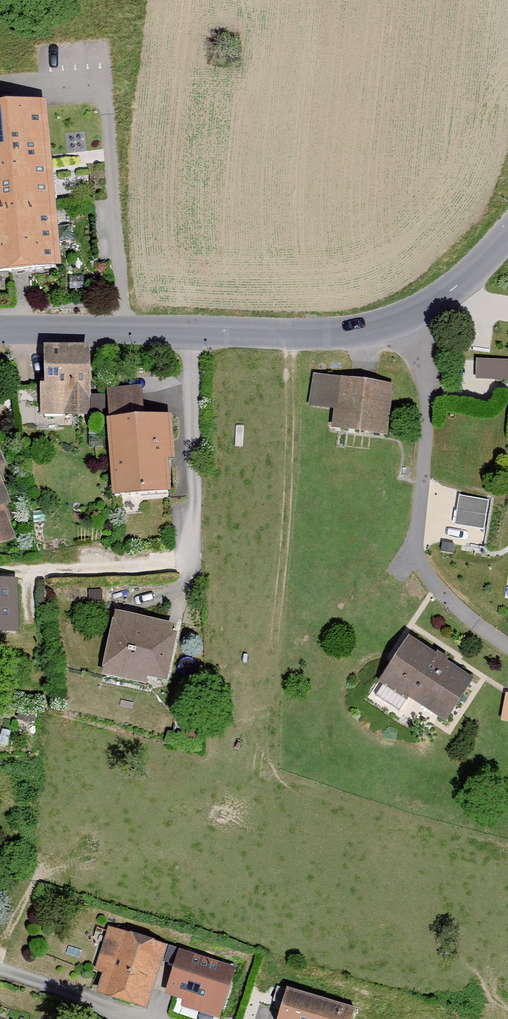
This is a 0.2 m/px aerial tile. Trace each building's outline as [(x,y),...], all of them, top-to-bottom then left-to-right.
[(0,110),(0,278),(61,273),(47,106),(0,110)] [(90,351),(44,352),(45,390),(39,390),(40,417),(67,416),(106,415),(106,395),(91,396),(90,351)] [(476,381),(507,382),(507,361),(476,361),(476,381)] [(313,375),(308,408),(334,412),(331,430),(387,438),(394,387),(313,375)] [(142,388),(107,391),(110,424),(106,424),(112,501),(170,497),(167,465),(175,464),(171,420),(144,422),(142,388)] [(19,542),(5,511),(12,509),(2,486),(6,484),(1,471),(6,469),(0,455),(0,550),(19,542)] [(455,527),(484,531),(488,501),(459,497),(455,527)] [(0,584),(0,636),(18,636),(17,584),(0,584)] [(174,628),(116,616),(103,679),(146,688),(147,682),(168,686),(178,637),(172,636),(174,628)] [(408,641),(380,685),(446,727),(474,683),(408,641)] [(168,942),(108,924),(94,968),(102,970),(96,988),(148,1004),(168,942)] [(237,965),(179,947),(165,991),(184,997),(182,1004),(220,1016),(237,965)] [(276,1018),(351,1018),(355,1005),(287,984),(276,1018)]
